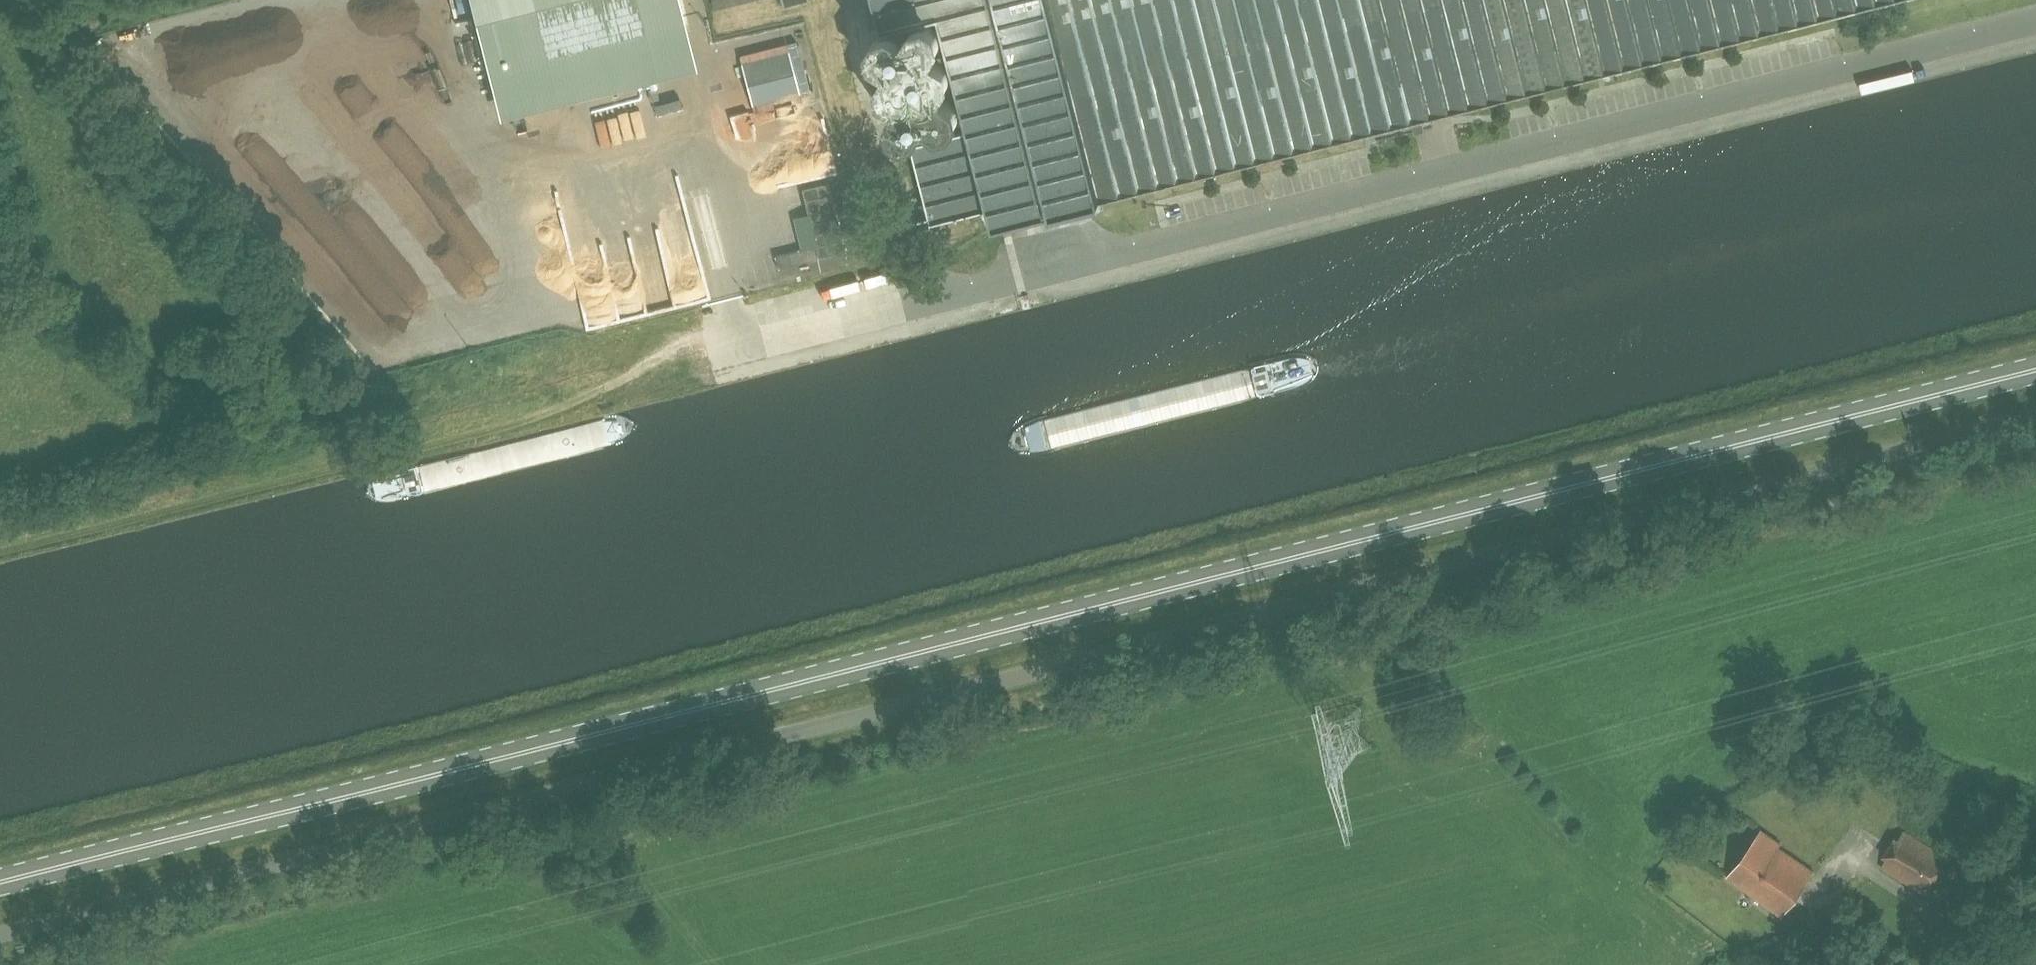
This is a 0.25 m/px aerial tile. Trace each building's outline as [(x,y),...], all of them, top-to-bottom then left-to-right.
[(303,11),(326,4),(325,0),(299,0),(303,11)] [(476,20),(490,74),(686,24),(680,0),(471,0),(476,20)] [(884,27),(942,12),(971,127),(913,142),(933,220),(953,215),(959,236),(960,237),(961,239),(963,240),(966,241),(969,240),(971,239),(974,238),(975,236),(976,234),(976,232),(976,231),(971,210),(990,205),(995,225),(1053,210),(1053,212),(1103,200),(1102,197),(1881,0),(877,0),(884,27)] [(271,7),(274,17),(290,13),(288,3),(271,7)] [(398,5),(384,13),(390,24),(405,15),(398,5)] [(481,102),(505,103),(506,88),(482,87),(481,102)] [(898,116),(906,137),(931,127),(923,107),(898,116)] [(514,179),(502,182),(505,195),(517,192),(514,179)] [(845,250),(828,181),(801,187),(818,257),(845,250)] [(763,210),(770,229),(796,219),(788,200),(763,210)] [(886,232),(863,238),(868,257),(891,251),(886,232)] [(814,246),(775,255),(778,268),(817,258),(814,246)] [(1782,916),(1814,872),(1779,846),(1782,843),(1762,829),(1727,877),(1782,916)] [(1943,865),(1949,856),(1904,829),(1899,838),(1895,835),(1882,855),(1886,858),(1881,867),(1924,894),(1930,885),(1934,888),(1947,868),(1943,865)]
